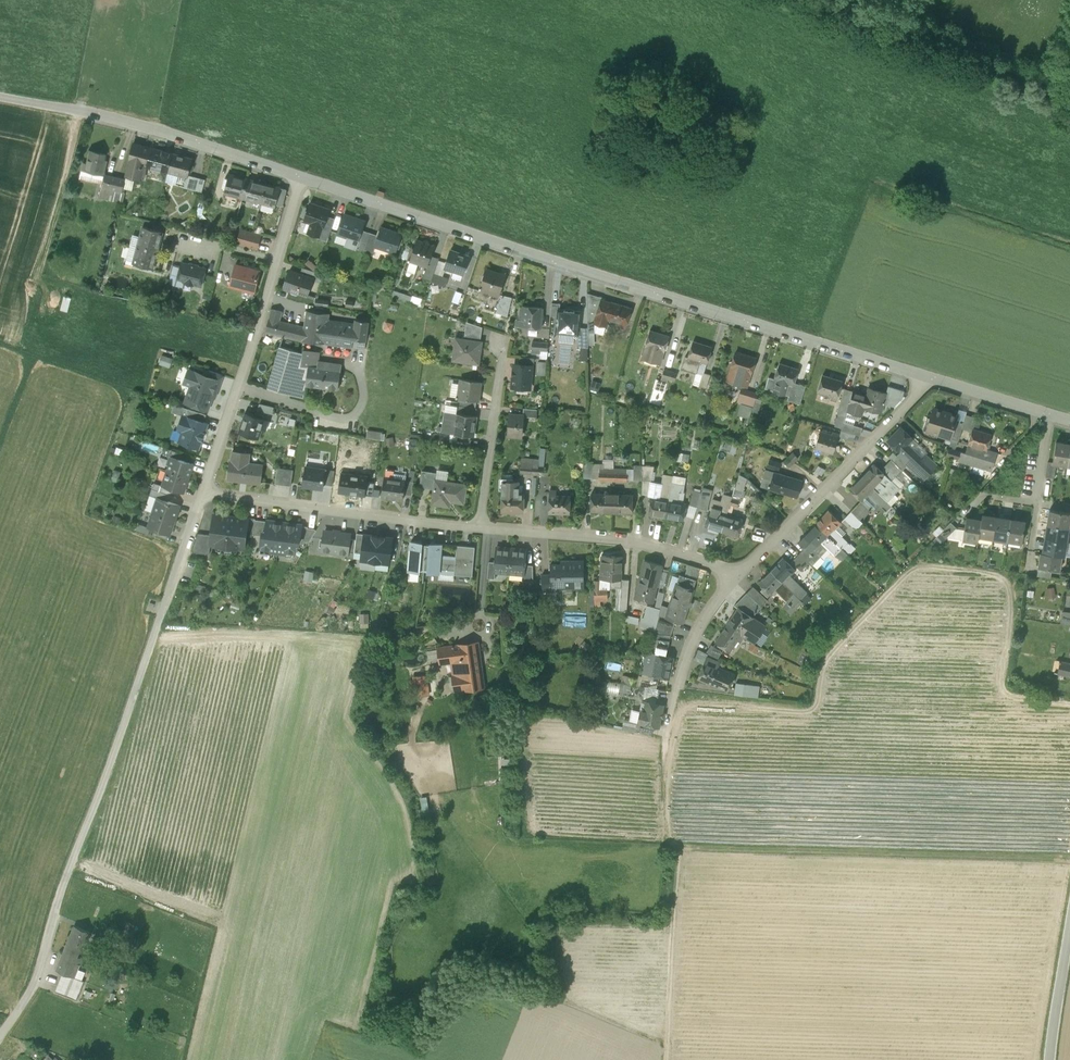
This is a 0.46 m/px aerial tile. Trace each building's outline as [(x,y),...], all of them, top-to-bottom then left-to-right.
[(141,177),(144,166),(145,159),(144,156),(146,147),(134,143),(126,176),(135,179),(138,177),(138,176),(141,177)] [(147,167),(168,172),(172,154),(152,148),(147,166),(147,167)] [(81,171),(101,176),(101,174),(104,161),(106,155),(89,151),(85,165),(83,165),(81,171)] [(192,159),(172,154),(168,172),(187,177),(192,159)] [(116,191),(122,193),(125,180),(104,175),(101,188),(116,191)] [(225,193),(243,197),(247,180),(229,175),(228,179),(226,188),(225,193)] [(185,188),(202,193),(205,182),(187,177),(185,188)] [(243,197),(263,203),(267,185),(247,180),(243,197)] [(267,185),(263,203),(262,203),(275,206),(275,203),(279,188),(267,185)] [(99,197),(114,201),(116,191),(101,188),(99,197)] [(286,190),(279,188),(275,203),(282,205),(286,190)] [(273,213),(275,206),(262,203),(261,210),(273,213)] [(323,227),(327,217),(329,210),(310,204),(304,221),(311,223),(308,233),(319,237),(323,227)] [(348,237),(359,241),(362,231),(365,222),(344,215),(337,234),(348,237)] [(319,238),(328,241),(335,220),(327,217),(323,227),(319,237),(319,238)] [(133,264),(153,269),(163,232),(143,227),(133,264)] [(376,246),(396,253),(402,234),(381,228),(378,236),(375,246),(376,246)] [(237,244),(257,250),(260,235),(254,233),(241,230),(237,244)] [(364,251),(365,250),(370,233),(362,231),(359,241),(356,248),(364,251)] [(378,236),(370,233),(365,250),(373,253),(376,246),(375,246),(378,236)] [(345,245),(345,244),(348,237),(337,234),(335,242),(345,245)] [(359,241),(348,237),(345,244),(356,248),(359,241)] [(427,266),(428,266),(431,256),(435,244),(429,242),(429,244),(417,240),(411,257),(419,260),(418,263),(427,266)] [(445,268),(463,273),(469,255),(451,250),(447,261),(445,268)] [(423,279),(431,282),(439,258),(431,256),(428,266),(427,266),(423,279)] [(440,285),(443,276),(445,268),(447,261),(439,258),(431,282),(440,285)] [(194,284),(202,286),(206,270),(198,268),(198,266),(190,264),(190,265),(182,263),(181,267),(177,279),(185,281),(185,283),(193,285),(194,284)] [(183,288),(185,283),(185,281),(177,279),(181,267),(173,265),(168,284),(183,288)] [(233,288),(239,266),(236,265),(230,287),(233,288)] [(233,288),(254,293),(260,271),(239,266),(233,288)] [(488,267),(487,270),(505,275),(505,273),(488,267)] [(311,278),(315,279),(317,273),(303,268),(302,268),(300,274),(311,278)] [(463,273),(445,268),(443,276),(460,282),(463,273)] [(284,287),(306,295),(311,278),(300,274),(289,270),(284,287)] [(487,270),(482,286),(499,292),(505,275),(487,270)] [(205,291),(211,293),(215,278),(209,276),(205,291)] [(498,296),(499,292),(482,286),(479,293),(489,296),(490,293),(498,296)] [(397,297),(421,304),(423,298),(399,291),(397,297)] [(602,298),(587,293),(588,325),(594,325),(595,322),(594,322),(601,300),(602,300),(602,298)] [(497,311),(508,316),(512,299),(502,295),(497,311)] [(67,311),(71,297),(64,296),(60,309),(67,311)] [(315,305),(328,307),(329,300),(316,299),(315,305)] [(607,320),(626,325),(631,309),(602,300),(601,300),(594,322),(595,322),(605,325),(607,320)] [(551,316),(557,317),(558,309),(560,310),(560,304),(552,303),(551,316)] [(521,327),(542,329),(544,308),(525,306),(524,320),(521,320),(521,327)] [(269,319),(279,320),(282,311),(272,309),(269,319)] [(560,310),(558,309),(557,317),(556,333),(560,333),(574,335),(578,335),(579,327),(581,312),(574,311),(573,312),(566,312),(565,310),(560,310)] [(365,349),(366,341),(336,337),(338,320),(329,319),(330,313),(307,310),(305,327),(289,323),(286,337),(311,343),(313,341),(365,349)] [(265,332),(286,337),(289,323),(279,320),(269,319),(265,332)] [(355,323),(338,320),(336,337),(366,341),(369,321),(356,319),(355,323)] [(466,336),(480,338),(482,327),(467,323),(466,336)] [(588,328),(579,327),(578,335),(577,347),(581,347),(588,348),(588,346),(588,333),(588,328)] [(642,357),(661,363),(669,336),(650,331),(642,357)] [(573,344),(574,335),(560,333),(559,342),(573,344)] [(453,359),(479,363),(482,341),(459,338),(458,348),(455,348),(453,359)] [(540,358),(547,358),(548,351),(548,343),(533,342),(532,353),(540,354),(540,358)] [(696,373),(697,373),(700,362),(707,364),(712,347),(694,342),(689,357),(686,356),(683,369),(696,373)] [(268,388),(304,399),(306,385),(308,366),(301,365),(303,352),(281,346),(268,388)] [(589,361),(588,348),(581,347),(580,360),(589,361)] [(303,349),(303,352),(301,365),(308,366),(311,350),(303,349)] [(729,381),(740,384),(744,373),(750,375),(755,358),(737,353),(732,369),(729,381)] [(163,354),(160,364),(171,367),(174,357),(163,354)] [(532,366),(534,367),(534,359),(519,357),(519,365),(532,366)] [(547,362),(538,362),(537,375),(546,376),(547,362)] [(705,373),(707,364),(700,362),(697,373),(696,373),(692,384),(699,387),(704,372),(705,373)] [(789,396),(793,386),(793,385),(798,370),(779,364),(774,379),(769,378),(765,389),(789,396)] [(512,387),(530,389),(532,366),(519,365),(514,365),(512,387)] [(306,385),(338,390),(340,371),(308,366),(306,385)] [(198,406),(208,409),(216,387),(218,381),(204,376),(189,370),(184,383),(191,386),(193,390),(192,394),(191,394),(188,396),(186,401),(191,404),(195,402),(199,404),(198,406)] [(216,387),(218,388),(223,375),(206,370),(204,376),(218,381),(216,387)] [(662,381),(668,382),(669,379),(671,371),(665,370),(662,381)] [(669,379),(675,381),(678,373),(671,371),(669,379)] [(699,387),(707,389),(711,375),(705,373),(704,372),(699,387)] [(747,386),(750,375),(744,373),(740,384),(747,386)] [(832,395),(838,397),(843,381),(823,375),(818,392),(832,396),(832,395)] [(466,400),(477,401),(479,391),(480,391),(481,381),(462,379),(459,399),(466,400)] [(665,392),(668,382),(662,381),(656,379),(653,389),(665,392)] [(593,381),(590,390),(598,392),(601,383),(593,381)] [(788,401),(800,405),(805,389),(793,385),(793,386),(789,396),(788,401)] [(886,394),(883,404),(893,407),(902,398),(904,392),(888,387),(886,394)] [(741,403),(753,407),(755,402),(757,394),(742,389),(738,402),(741,403)] [(837,414),(845,416),(847,411),(853,392),(845,389),(837,414)] [(869,389),(867,396),(864,408),(881,412),(883,404),(886,394),(869,389)] [(862,415),(864,408),(867,396),(853,392),(847,411),(862,415)] [(755,402),(761,404),(763,396),(757,394),(755,402)] [(466,400),(465,407),(476,409),(477,401),(466,400)] [(749,420),(753,407),(741,403),(737,416),(749,420)] [(258,411),(271,414),(274,407),(262,404),(261,404),(258,411)] [(478,409),(476,409),(465,407),(459,406),(458,413),(477,416),(478,409)] [(185,416),(204,423),(206,416),(188,409),(185,416)] [(524,416),(537,417),(537,410),(524,409),(523,416),(524,416)] [(939,435),(950,439),(956,420),(957,416),(934,409),(931,420),(934,421),(932,429),(940,432),(939,435)] [(458,413),(457,419),(455,433),(474,436),(477,416),(458,413)] [(241,432),(258,438),(262,428),(264,420),(247,414),(241,432)] [(508,435),(517,436),(517,434),(522,435),(524,416),(523,416),(510,414),(508,435)] [(183,415),(179,426),(184,428),(182,432),(179,442),(199,449),(202,441),(205,433),(208,424),(204,423),(185,416),(183,415)] [(451,433),(455,433),(457,419),(451,418),(451,416),(450,415),(448,415),(446,415),(444,432),(451,433)] [(966,416),(964,422),(961,429),(972,432),(973,429),(976,419),(966,416)] [(927,432),(939,435),(940,432),(932,429),(934,421),(931,420),(927,432)] [(958,441),(961,429),(964,422),(956,420),(950,439),(958,441)] [(841,431),(856,436),(860,437),(862,429),(843,424),(841,431)] [(900,452),(908,444),(913,439),(901,427),(888,440),(900,452)] [(972,432),(968,445),(986,451),(986,450),(991,435),(973,429),(972,432)] [(384,439),(384,431),(368,430),(368,438),(384,439)] [(437,440),(450,442),(451,433),(444,432),(438,431),(437,440)] [(838,437),(854,442),(856,436),(841,431),(840,431),(838,437)] [(816,448),(833,453),(838,437),(821,432),(816,448)] [(1056,464),(1068,465),(1069,450),(1069,444),(1056,442),(1053,463),(1056,464)] [(922,459),(908,444),(900,452),(901,453),(898,456),(912,470),(923,460),(922,459)] [(997,454),(986,450),(986,451),(968,445),(965,453),(963,461),(958,460),(992,471),(997,454)] [(170,456),(181,460),(183,454),(164,448),(162,454),(170,456)] [(946,456),(953,458),(955,450),(949,448),(946,456)] [(228,479),(261,483),(264,465),(250,463),(251,453),(234,450),(233,461),(230,460),(228,479)] [(965,453),(955,450),(953,458),(958,460),(963,461),(965,453)] [(793,453),(788,457),(794,463),(799,458),(793,453)] [(683,454),(681,462),(688,464),(690,455),(683,454)] [(912,470),(924,481),(938,467),(926,455),(922,459),(923,460),(912,470)] [(169,465),(167,471),(189,479),(194,464),(181,460),(170,456),(167,465),(169,465)] [(790,468),(794,463),(788,457),(784,462),(790,468)] [(603,459),(603,464),(604,464),(604,469),(613,469),(613,460),(603,459)] [(520,474),(537,475),(538,467),(532,466),(533,461),(521,460),(520,474)] [(767,467),(779,471),(781,464),(769,460),(767,467)] [(895,476),(906,486),(912,480),(892,461),(886,467),(887,468),(884,472),(887,475),(886,476),(891,481),(895,476)] [(1046,478),(1054,479),(1055,470),(1056,464),(1053,463),(1048,462),(1046,478)] [(315,463),(314,468),(316,468),(316,471),(324,472),(324,470),(325,470),(326,464),(315,463)] [(583,477),(592,478),(593,464),(584,463),(583,477)] [(592,478),(599,479),(599,468),(604,469),(604,464),(603,464),(593,464),(592,478)] [(862,477),(888,502),(895,494),(886,486),(881,482),(886,476),(887,475),(884,472),(875,464),(862,477)] [(1067,472),(1068,465),(1056,464),(1055,470),(1067,472)] [(654,467),(642,466),(642,480),(642,494),(649,495),(651,483),(654,467)] [(275,483),(291,485),(293,470),(278,467),(275,483)] [(325,470),(324,470),(324,472),(316,471),(316,468),(314,468),(305,467),(303,486),(322,489),(323,484),(325,470)] [(599,480),(613,481),(613,469),(604,469),(599,468),(599,479),(599,480)] [(627,469),(613,469),(613,481),(627,481),(627,469)] [(323,484),(332,485),(335,471),(325,470),(323,484)] [(760,486),(769,488),(774,473),(765,470),(760,486)] [(184,493),(189,479),(167,471),(164,480),(167,481),(165,487),(184,493)] [(420,487),(434,489),(436,480),(436,473),(422,471),(420,487)] [(774,472),(774,473),(769,488),(769,489),(798,498),(803,481),(774,472)] [(340,491),(362,494),(363,488),(366,489),(367,482),(368,476),(342,473),(340,491)] [(394,474),(394,479),(396,479),(395,482),(405,484),(405,481),(406,475),(394,474)] [(662,485),(661,486),(659,499),(651,498),(648,515),(666,518),(672,483),(673,476),(663,474),(662,485)] [(739,474),(735,489),(743,491),(747,478),(739,474)] [(687,478),(673,476),(672,483),(686,485),(687,478)] [(887,502),(888,502),(862,477),(849,490),(861,501),(870,509),(869,510),(870,510),(877,503),(882,508),(887,502)] [(405,484),(395,482),(396,479),(394,479),(384,478),(382,497),(403,500),(404,494),(405,484)] [(432,504),(443,505),(443,500),(465,503),(467,484),(436,480),(434,489),(432,504)] [(404,494),(412,495),(414,482),(405,481),(405,484),(404,494)] [(503,481),(502,495),(509,495),(509,494),(519,494),(519,481),(503,481)] [(362,494),(373,496),(375,483),(367,482),(366,489),(363,488),(362,494)] [(162,486),(154,483),(152,489),(170,495),(172,490),(165,487),(162,486)] [(652,497),(651,498),(659,499),(661,486),(662,485),(651,483),(649,495),(652,497)] [(686,485),(672,483),(666,518),(683,521),(684,517),(686,504),(680,503),(681,500),(679,500),(680,492),(684,493),(686,485)] [(684,517),(693,519),(697,507),(707,510),(712,491),(703,488),(701,493),(694,492),(691,504),(686,504),(684,517)] [(158,498),(168,502),(170,495),(152,489),(150,495),(158,498)] [(592,512),(612,512),(612,491),(605,491),(605,494),(592,494),(592,512)] [(620,492),(612,491),(612,512),(633,513),(633,495),(620,494),(620,492)] [(734,492),(732,497),(730,505),(738,507),(742,494),(734,492)] [(524,494),(519,494),(509,494),(509,495),(502,495),(502,512),(523,513),(524,494)] [(158,498),(150,495),(145,510),(153,513),(158,498)] [(549,513),(570,514),(571,496),(556,495),(556,497),(549,497),(549,513)] [(722,532),(722,531),(727,516),(730,505),(732,497),(724,495),(721,502),(713,500),(705,526),(722,532)] [(158,498),(153,513),(175,520),(180,506),(168,502),(158,498)] [(851,512),(859,520),(869,510),(870,509),(861,501),(851,512)] [(882,508),(886,512),(891,506),(887,502),(882,508)] [(1048,524),(1069,528),(1069,519),(1069,513),(1050,510),(1048,524)] [(816,524),(804,537),(810,542),(816,548),(822,543),(828,549),(835,556),(842,549),(842,548),(836,543),(842,538),(834,530),(841,523),(829,511),(816,524)] [(853,527),(859,520),(851,512),(844,519),(853,527)] [(170,534),(175,520),(153,513),(148,527),(157,530),(170,534)] [(211,545),(244,549),(247,531),(248,519),(214,514),(211,535),(210,545),(211,545)] [(979,536),(993,538),(996,517),(982,515),(981,521),(979,536)] [(744,521),(727,516),(722,531),(739,536),(744,521)] [(993,538),(1007,540),(1011,520),(996,517),(993,538)] [(247,531),(253,532),(255,520),(255,519),(248,518),(248,519),(247,531)] [(978,541),(979,536),(981,521),(966,519),(963,539),(978,541)] [(253,535),(262,536),(263,531),(266,532),(267,521),(255,520),(253,532),(253,535)] [(1026,522),(1011,520),(1007,540),(1022,543),(1026,522)] [(302,526),(267,521),(266,532),(263,531),(262,536),(261,548),(269,549),(269,551),(286,553),(287,551),(295,552),(296,543),(299,544),(302,526)] [(940,533),(945,539),(956,528),(950,523),(940,533)] [(1048,524),(1046,539),(1066,542),(1069,528),(1048,524)] [(146,527),(144,532),(144,533),(154,536),(157,530),(148,527),(146,526),(146,527)] [(308,527),(302,526),(299,544),(304,544),(304,541),(309,542),(316,530),(314,529),(308,528),(308,527)] [(329,552),(347,554),(350,539),(350,534),(325,531),(324,540),(321,539),(320,546),(323,547),(330,548),(329,552)] [(354,553),(362,553),(364,534),(357,533),(356,540),(354,553)] [(192,552),(209,554),(211,545),(210,545),(211,535),(198,534),(192,552)] [(362,553),(361,560),(389,564),(392,538),(364,534),(362,553)] [(810,542),(804,537),(798,543),(804,549),(808,545),(814,550),(816,548),(810,542)] [(836,543),(842,548),(847,543),(842,538),(836,543)] [(347,558),(353,559),(354,553),(356,540),(350,539),(347,554),(347,558)] [(1046,539),(1043,553),(1062,556),(1064,556),(1066,542),(1046,539)] [(420,570),(424,570),(426,545),(422,545),(422,543),(411,542),(408,571),(420,572),(420,570)] [(439,573),(439,571),(441,557),(441,555),(442,544),(430,543),(430,545),(426,545),(424,570),(428,570),(428,573),(439,573)] [(820,557),(828,549),(822,543),(816,548),(814,550),(817,554),(809,562),(815,568),(823,559),(820,557)] [(851,546),(847,543),(842,548),(842,549),(845,552),(851,546)] [(817,554),(814,550),(808,545),(804,549),(800,554),(791,562),(800,571),(809,562),(817,554)] [(454,575),(472,576),(475,547),(457,546),(456,556),(456,558),(454,573),(454,575)] [(495,572),(509,573),(511,550),(505,550),(503,547),(497,547),(495,562),(495,572)] [(518,551),(511,550),(509,573),(523,574),(524,574),(525,565),(526,549),(520,549),(518,551)] [(842,549),(835,556),(841,559),(846,553),(845,552),(842,549)] [(1060,571),(1062,556),(1043,553),(1041,552),(1038,568),(1052,570),(1060,571)] [(611,580),(621,581),(621,580),(622,557),(602,556),(600,580),(611,580)] [(456,558),(441,557),(439,571),(454,573),(456,558)] [(771,570),(771,571),(783,582),(783,583),(791,591),(796,596),(801,600),(807,593),(789,576),(796,570),(783,558),(771,570)] [(551,575),(551,589),(560,588),(560,583),(572,583),(572,588),(584,588),(583,561),(572,561),(572,564),(550,565),(551,575)] [(644,561),(640,580),(657,585),(662,566),(644,561)] [(523,581),(533,582),(533,566),(525,565),(524,574),(523,574),(523,581)] [(1037,576),(1051,578),(1052,570),(1038,568),(1037,576)] [(759,583),(765,589),(771,595),(783,583),(783,582),(771,571),(759,583)] [(680,574),(677,584),(693,590),(697,580),(680,574)] [(542,576),(542,591),(551,591),(551,589),(551,575),(542,576)] [(615,611),(627,612),(629,581),(621,580),(621,581),(611,580),(610,589),(616,589),(615,595),(617,595),(615,611)] [(652,603),(657,585),(640,580),(635,599),(652,603)] [(594,582),(594,591),(604,590),(604,583),(600,582),(594,582)] [(677,584),(672,600),(689,605),(693,590),(677,584)] [(753,587),(747,594),(762,608),(768,602),(753,587)] [(1056,596),(1054,587),(1048,588),(1049,597),(1056,596)] [(769,597),(771,595),(765,589),(763,592),(769,597)] [(606,590),(604,590),(594,591),(594,601),(607,601),(606,590)] [(786,596),(791,601),(796,596),(791,591),(786,596)] [(755,615),(762,608),(747,594),(738,603),(748,613),(751,610),(755,615)] [(683,623),(689,605),(672,600),(666,617),(676,620),(683,623)] [(647,629),(654,631),(656,624),(657,624),(659,615),(660,610),(659,610),(647,607),(644,621),(649,622),(647,629)] [(738,608),(727,625),(743,637),(752,643),(756,638),(759,635),(749,628),(747,632),(745,630),(753,618),(738,608)] [(639,624),(640,617),(628,614),(627,621),(639,624)] [(666,617),(659,615),(657,624),(656,624),(654,631),(654,634),(671,635),(676,620),(666,617)] [(765,627),(753,618),(745,630),(747,632),(749,628),(759,635),(765,627)] [(739,642),(743,637),(727,625),(716,641),(730,651),(737,641),(739,642)] [(666,657),(671,635),(654,634),(653,651),(653,654),(666,657)] [(423,644),(427,650),(438,643),(434,637),(423,644)] [(755,653),(759,647),(752,643),(749,648),(755,653)] [(451,690),(466,689),(464,669),(480,667),(477,645),(461,647),(439,650),(441,662),(456,660),(458,672),(454,673),(455,675),(449,676),(451,690)] [(696,662),(704,665),(707,658),(708,654),(718,659),(723,651),(711,645),(707,653),(701,650),(696,662)] [(661,677),(668,679),(673,658),(666,657),(653,654),(651,653),(651,655),(644,654),(640,672),(661,677)] [(734,674),(724,670),(714,666),(715,661),(707,658),(704,665),(698,678),(717,686),(718,683),(728,688),(734,674)] [(1069,677),(1069,663),(1060,661),(1058,674),(1069,677)] [(483,687),(480,667),(464,669),(466,689),(483,687)] [(637,686),(645,687),(658,689),(659,689),(661,677),(640,672),(637,686)] [(416,676),(418,697),(428,695),(426,675),(416,676)] [(608,682),(608,690),(616,689),(616,692),(621,691),(620,681),(608,682)] [(734,695),(751,697),(752,686),(736,683),(734,695)] [(633,695),(635,686),(627,685),(626,694),(633,695)] [(658,689),(645,687),(643,700),(646,700),(645,703),(655,705),(658,689)] [(654,725),(658,726),(662,706),(655,705),(645,703),(642,717),(640,717),(639,722),(641,723),(654,725)] [(639,732),(652,735),(654,725),(641,723),(639,732)] [(125,921),(117,939),(128,944),(136,925),(125,921)] [(62,973),(75,977),(78,969),(83,959),(78,957),(84,942),(86,943),(90,932),(75,926),(71,936),(57,970),(62,973)] [(78,969),(75,977),(82,980),(86,972),(78,969)] [(55,991),(77,1001),(85,981),(82,980),(75,977),(62,973),(55,991)]
